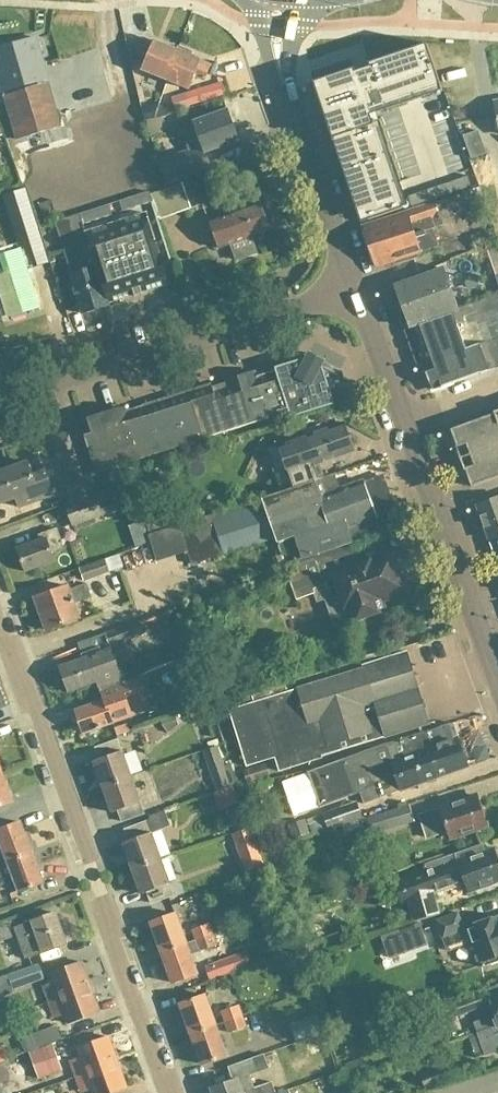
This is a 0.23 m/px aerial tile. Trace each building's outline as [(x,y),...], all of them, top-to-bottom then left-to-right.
[(0,50),(0,87),(2,93),(48,79),(35,39),(0,50)] [(163,79),(175,51),(153,41),(152,43),(142,39),(135,54),(146,59),(141,70),(163,79)] [(323,92),(315,95),(327,128),(333,126),(337,137),(330,139),(336,156),(342,154),(346,165),(340,167),(346,185),(352,183),(356,194),(350,196),(356,214),(363,211),(367,222),(401,210),(366,108),(371,106),(372,109),(438,87),(439,93),(441,92),(425,45),(367,65),(368,68),(354,73),(353,70),(320,81),(323,92)] [(176,47),(175,51),(163,79),(186,89),(191,77),(201,82),(208,66),(198,62),(199,61),(189,57),(191,54),(176,47)] [(47,81),(3,95),(17,141),(61,127),(47,81)] [(204,90),(184,96),(187,107),(208,101),(204,90)] [(203,159),(204,154),(237,142),(225,109),(224,110),(225,112),(201,121),(193,124),(197,135),(184,139),(188,152),(158,163),(166,185),(209,170),(209,168),(207,169),(203,159)] [(476,133),(461,138),(469,161),(484,155),(476,133)] [(470,188),(467,177),(458,180),(461,191),(470,188)] [(461,191),(458,180),(449,183),(453,194),(461,191)] [(453,194),(449,183),(440,185),(444,197),(453,194)] [(150,203),(156,222),(188,211),(179,185),(147,196),(150,203)] [(444,197),(440,185),(431,188),(435,199),(444,197)] [(435,199),(431,188),(423,191),(426,202),(435,199)] [(464,193),(465,195),(361,228),(374,267),(396,260),(397,264),(417,258),(416,255),(436,248),(430,231),(441,227),(439,221),(470,211),(483,206),(477,189),(464,193)] [(0,277),(0,296),(7,318),(10,317),(11,320),(24,316),(23,313),(37,309),(25,271),(46,264),(23,191),(1,197),(18,252),(1,258),(7,275),(0,277)] [(143,191),(134,194),(137,204),(146,201),(143,191)] [(426,202),(423,191),(414,194),(417,205),(426,202)] [(128,207),(137,204),(134,194),(124,197),(128,207)] [(417,205),(414,194),(405,197),(408,208),(417,205)] [(118,210),(128,207),(124,197),(115,200),(118,210)] [(45,228),(57,223),(48,201),(35,207),(45,228)] [(256,254),(250,238),(269,231),(268,227),(271,224),(268,216),(264,215),(259,203),(206,222),(216,250),(229,245),(235,262),(256,254)] [(103,204),(94,207),(97,217),(107,214),(103,204)] [(88,220),(97,217),(94,207),(85,210),(88,220)] [(79,223),(88,220),(85,210),(75,213),(79,223)] [(99,230),(85,234),(107,305),(133,296),(134,298),(135,298),(134,296),(139,294),(140,296),(141,296),(141,294),(167,286),(145,215),(131,220),(99,230)] [(492,230),(469,238),(474,254),(497,245),(492,230)] [(87,243),(86,243),(62,251),(70,276),(69,276),(71,285),(68,286),(72,299),(75,298),(81,315),(107,306),(107,305),(95,268),(94,268),(87,243)] [(476,260),(482,282),(497,276),(497,262),(495,253),(476,260)] [(457,310),(450,290),(443,269),(393,287),(407,327),(457,310)] [(457,310),(407,327),(430,392),(478,375),(478,376),(497,369),(497,296),(457,310)] [(122,412),(79,426),(80,428),(94,474),(110,469),(115,484),(128,480),(123,465),(264,420),(266,427),(344,402),(344,400),(336,376),(321,368),(323,363),(320,362),(307,355),(303,363),(296,366),(275,372),(211,392),(210,388),(123,416),(122,412)] [(492,414),(493,415),(449,431),(455,447),(454,448),(463,472),(464,472),(470,488),(497,478),(497,411),(492,414)] [(313,467),(317,465),(351,453),(341,425),(319,433),(317,428),(304,432),(306,438),(276,448),(286,476),(274,480),(280,494),(317,481),(318,481),(313,467)] [(67,480),(63,481),(70,502),(96,493),(89,471),(84,473),(81,463),(63,470),(67,480)] [(0,474),(0,506),(26,496),(30,509),(53,500),(44,476),(33,480),(27,464),(0,474)] [(276,495),(260,501),(259,499),(210,515),(210,516),(176,527),(146,537),(155,564),(185,553),(189,567),(273,539),(282,566),(291,563),(391,531),(374,480),(362,484),(362,483),(333,493),(328,477),(318,481),(317,481),(280,494),(276,495)] [(71,503),(62,507),(70,529),(101,518),(133,508),(125,483),(96,494),(71,503)] [(474,508),(486,541),(492,557),(495,565),(494,565),(497,574),(497,498),(474,508)] [(40,543),(17,551),(25,574),(53,564),(50,554),(62,549),(56,531),(38,538),(40,543)] [(348,550),(284,572),(294,600),(314,593),(313,589),(327,584),(331,596),(339,593),(349,621),(381,610),(378,601),(400,594),(387,555),(354,567),(348,550)] [(117,556),(77,570),(82,584),(107,575),(122,569),(117,556)] [(67,588),(34,599),(45,632),(78,621),(73,605),(90,599),(85,586),(68,592),(67,588)] [(137,623),(104,635),(109,648),(142,636),(137,623)] [(79,659),(80,661),(59,669),(66,692),(94,682),(98,692),(122,684),(109,648),(79,659)] [(181,651),(184,662),(192,660),(188,650),(181,651)] [(429,725),(418,690),(407,654),(363,668),(364,670),(287,694),(284,686),(251,696),(251,697),(213,708),(217,721),(230,717),(246,768),(274,759),(278,773),(319,761),(319,759),(429,725)] [(102,703),(74,713),(82,735),(132,717),(125,700),(137,696),(132,682),(99,694),(102,703)] [(206,705),(191,710),(182,712),(185,721),(208,714),(206,705)] [(173,716),(157,721),(160,728),(166,735),(178,726),(173,716)] [(338,762),(338,763),(305,774),(318,808),(350,797),(395,781),(399,792),(466,768),(456,740),(453,741),(447,725),(426,732),(378,747),(338,762)] [(101,788),(129,778),(120,753),(119,753),(115,743),(94,750),(97,761),(92,763),(101,788)] [(208,775),(222,769),(215,747),(200,753),(208,775)] [(245,786),(268,780),(263,765),(240,772),(245,786)] [(214,794),(229,788),(224,772),(209,777),(214,794)] [(0,776),(0,808),(11,804),(0,776)] [(129,778),(101,788),(110,814),(115,812),(120,823),(141,816),(137,805),(138,804),(129,778)] [(217,814),(237,806),(231,788),(210,796),(217,814)] [(474,798),(418,817),(425,839),(446,832),(448,840),(484,828),(474,798)] [(339,828),(361,820),(354,803),(320,815),(326,832),(339,828)] [(361,820),(339,828),(345,844),(412,824),(408,806),(361,820)] [(223,814),(231,836),(247,830),(240,808),(223,814)] [(131,870),(159,860),(149,834),(148,835),(144,824),(123,832),(127,842),(121,844),(131,870)] [(0,854),(0,867),(31,856),(19,825),(0,832),(0,847),(2,853),(0,854)] [(453,857),(389,879),(400,910),(405,908),(410,923),(437,914),(431,896),(463,885),(466,893),(497,882),(497,866),(493,852),(483,855),(481,847),(453,857)] [(0,867),(0,881),(1,883),(13,880),(18,894),(42,885),(31,856),(0,867)] [(159,860),(131,870),(140,896),(145,894),(149,905),(170,897),(166,886),(168,885),(159,860)] [(53,915),(31,923),(12,930),(24,962),(42,954),(64,946),(53,915)] [(184,946),(180,935),(173,915),(149,924),(160,954),(184,946)] [(434,922),(445,953),(466,945),(468,953),(474,951),(480,969),(497,963),(497,959),(497,957),(497,956),(497,922),(496,918),(466,929),(466,930),(461,931),(456,915),(434,922)] [(4,922),(0,924),(0,943),(11,939),(4,922)] [(313,937),(309,924),(297,928),(301,941),(313,937)] [(194,942),(211,936),(207,926),(207,925),(191,931),(194,942)] [(215,947),(211,936),(194,942),(184,946),(160,954),(171,984),(195,976),(187,953),(197,950),(199,953),(215,947)] [(229,958),(202,968),(208,983),(234,973),(229,958)] [(47,1003),(88,988),(80,964),(49,974),(52,984),(41,988),(47,1003)] [(5,977),(11,992),(38,982),(34,967),(5,977)] [(88,988),(47,1003),(52,1018),(63,1014),(67,1024),(97,1014),(88,988)] [(439,1024),(482,1009),(477,994),(434,1009),(439,1024)] [(189,1035),(213,1027),(202,996),(178,1005),(189,1035)] [(488,1004),(496,1027),(497,1026),(497,1001),(488,1004)] [(224,1023),(240,1017),(237,1007),(220,1013),(224,1023)] [(244,1028),(240,1017),(224,1023),(228,1034),(244,1028)] [(315,1017),(287,1026),(293,1044),(321,1035),(315,1017)] [(496,1027),(476,1034),(484,1055),(497,1050),(497,1026),(496,1027)] [(224,1057),(213,1027),(189,1035),(200,1066),(224,1057)] [(28,1053),(59,1041),(54,1028),(23,1039),(28,1053)] [(74,1078),(115,1063),(107,1038),(75,1049),(79,1059),(68,1063),(74,1078)] [(37,1081),(61,1072),(51,1045),(26,1054),(37,1081)] [(426,1065),(422,1054),(411,1057),(415,1069),(426,1065)] [(236,1081),(209,1090),(210,1092),(274,1092),(271,1084),(253,1089),(249,1077),(266,1071),(261,1056),(254,1059),(232,1067),(237,1081),(236,1081)] [(74,1078),(79,1092),(82,1092),(91,1090),(92,1092),(110,1092),(124,1088),(115,1063),(74,1078)]
